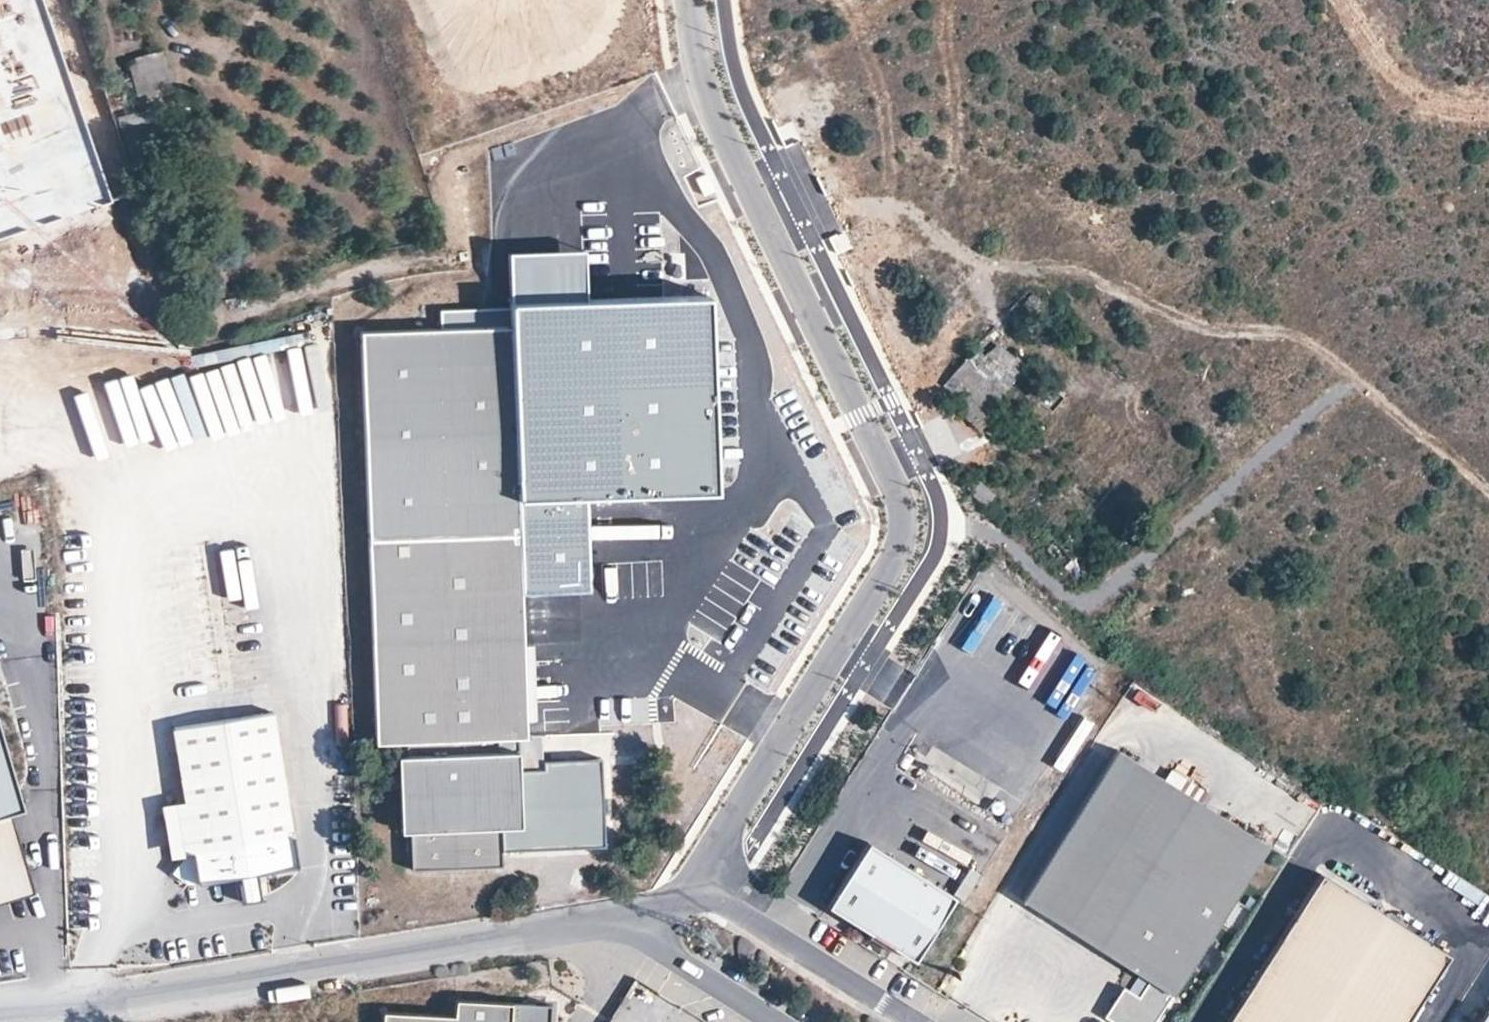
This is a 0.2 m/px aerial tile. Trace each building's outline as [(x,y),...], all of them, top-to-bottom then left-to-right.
[(51,0),(0,0),(0,248),(123,205),(51,0)] [(412,81),(588,22),(581,0),(384,0),(412,81)] [(144,111),(182,98),(165,50),(127,63),(144,111)] [(515,258),(518,339),(528,595),(590,593),(587,499),(711,494),(704,297),(588,301),(586,255),(515,258)] [(370,345),(383,748),(534,743),(528,595),(518,339),(370,345)] [(966,362),(1000,392),(1016,376),(1006,365),(1013,356),(998,342),(990,352),(986,350),(982,354),(976,350),(966,362)] [(193,367),(224,361),(223,352),(191,358),(193,367)] [(106,398),(118,457),(301,421),(288,353),(145,381),(147,390),(106,398)] [(1000,392),(966,362),(947,385),(960,397),(956,402),(979,425),(994,412),(988,406),(1000,392)] [(85,408),(72,367),(44,376),(58,417),(85,408)] [(985,503),(995,494),(974,472),(963,482),(985,503)] [(225,561),(227,636),(257,635),(254,560),(225,561)] [(1062,712),(1087,660),(1073,654),(1048,705),(1062,712)] [(194,857),(198,881),(236,875),(258,871),(297,865),(272,711),(173,727),(186,804),(163,808),(172,861),(194,857)] [(0,733),(0,900),(32,891),(10,817),(24,813),(0,733)] [(520,754),(401,759),(404,835),(411,834),(413,871),(504,867),(503,852),(602,847),(599,761),(546,763),(546,770),(520,771),(520,754)] [(1019,907),(1118,970),(1136,982),(1166,1001),(1262,850),(1114,756),(1019,907)] [(867,841),(828,904),(915,959),(954,896),(867,841)] [(955,896),(967,903),(981,876),(968,870),(955,896)] [(262,893),(258,871),(236,875),(239,897),(262,893)] [(1234,1021),(1411,1021),(1451,958),(1325,878),(1234,1021)] [(1136,982),(1130,991),(1126,988),(1108,1017),(1115,1021),(1153,1021),(1166,1001),(1136,982)] [(383,1017),(382,1021),(551,1021),(552,1013),(456,1006),(455,1021),(383,1017)]
